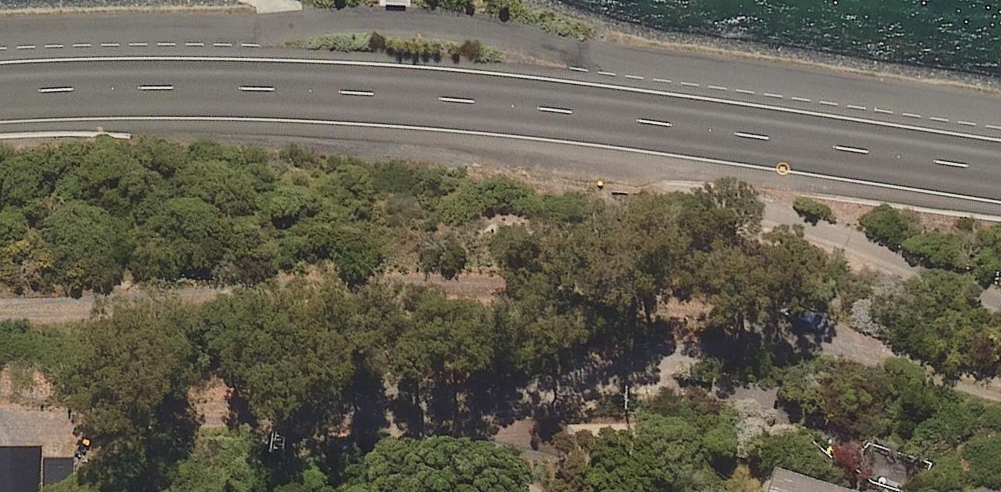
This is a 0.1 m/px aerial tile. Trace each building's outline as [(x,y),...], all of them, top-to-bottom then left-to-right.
[(778,456),(768,491),(870,491),(872,484),(778,456)]
